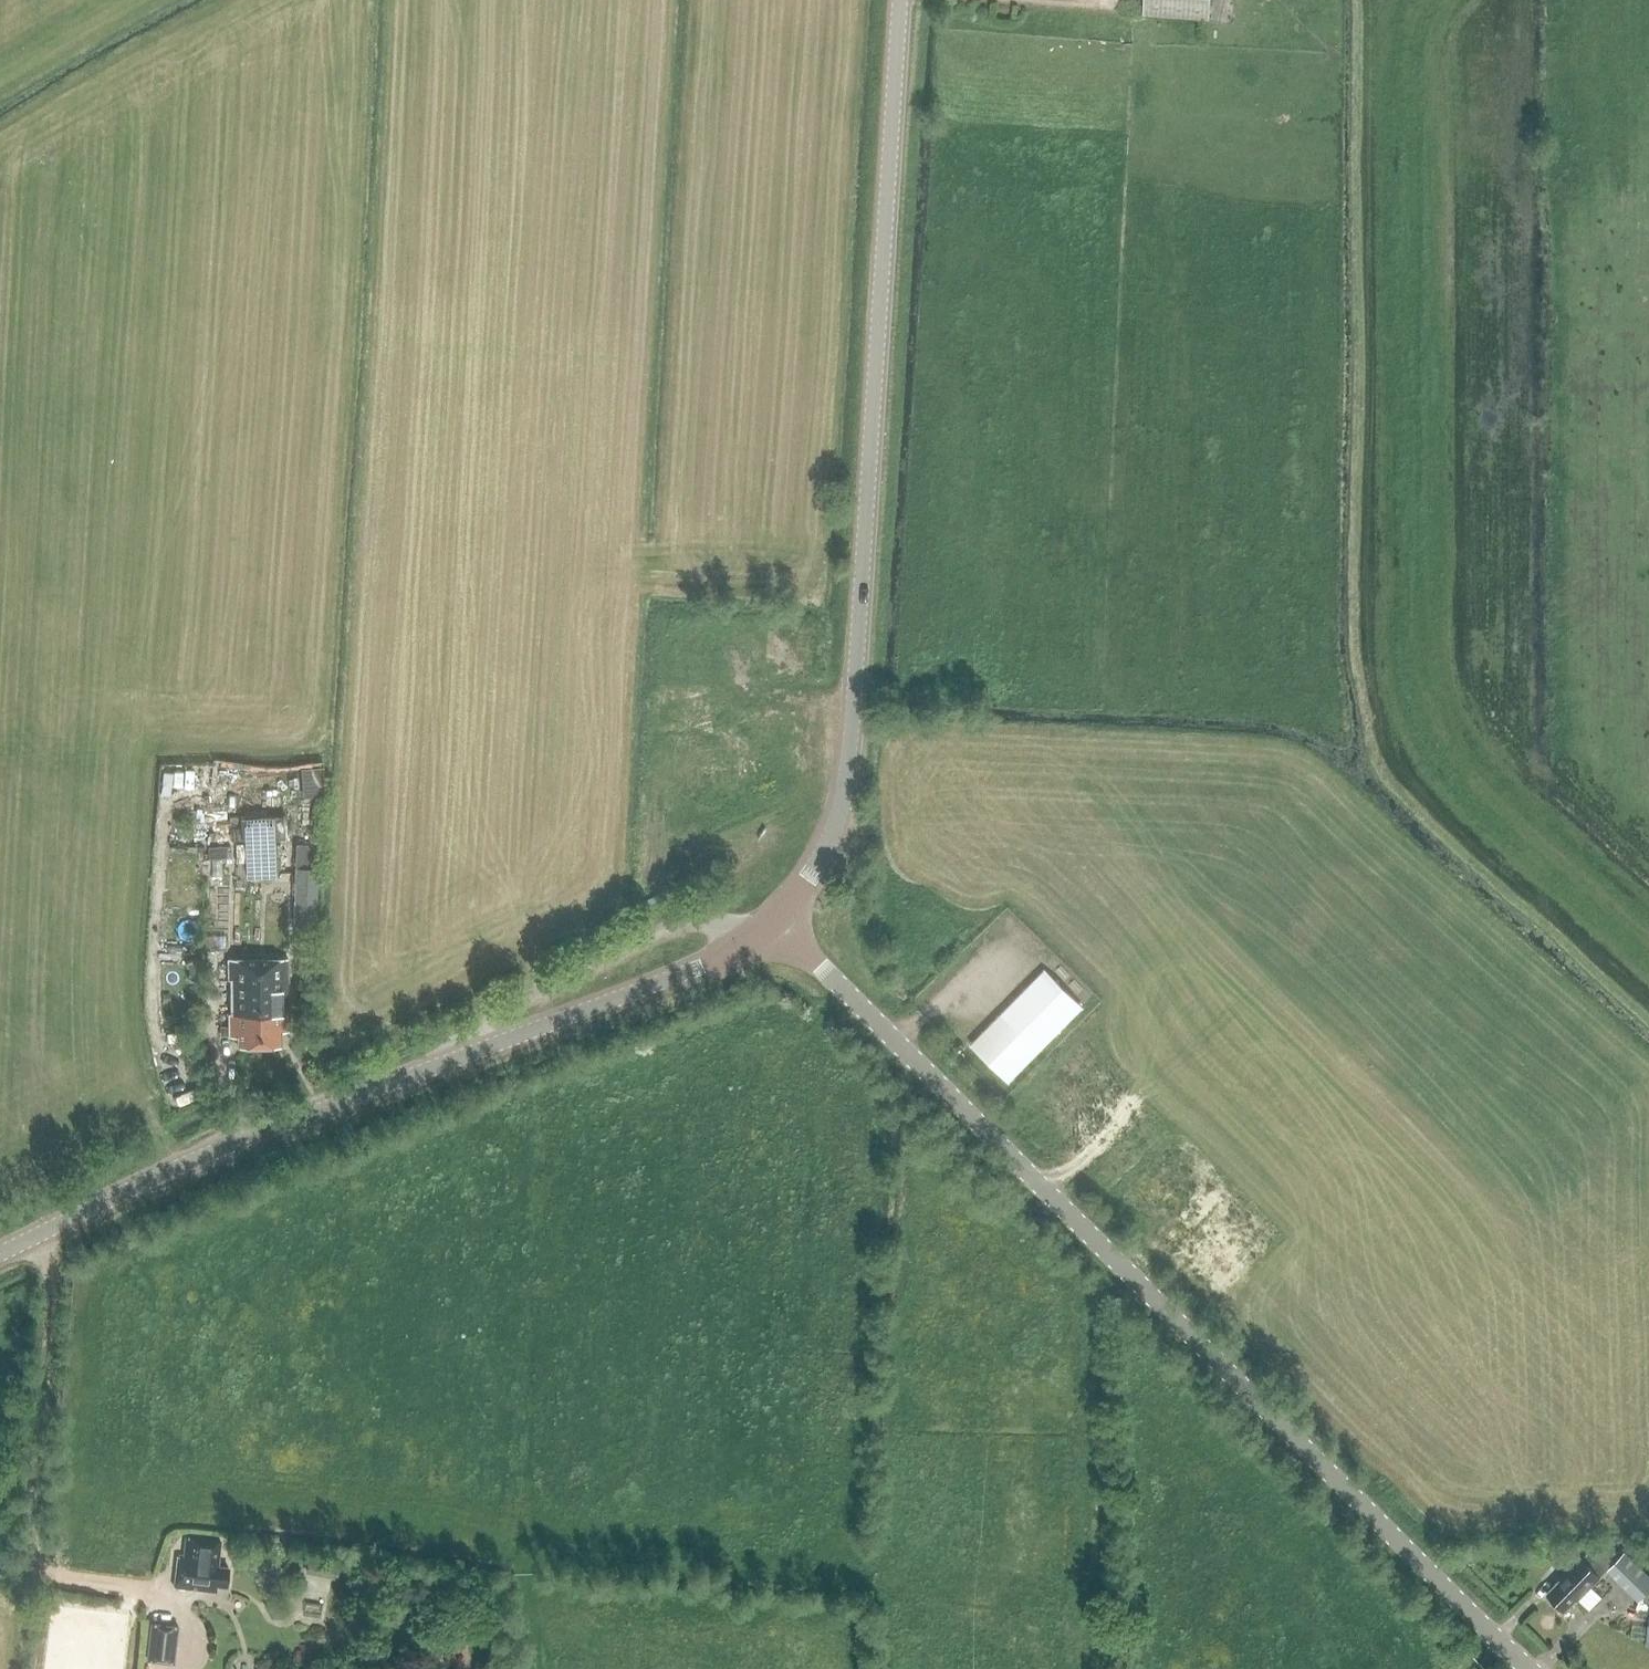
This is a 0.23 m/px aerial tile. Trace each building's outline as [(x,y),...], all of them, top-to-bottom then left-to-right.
[(1211,0),(1145,0),(1144,15),(1209,20),(1211,0)] [(265,829),(265,818),(254,817),(253,872),(282,873),(283,830),(265,829)] [(294,846),(294,869),(293,925),(315,926),(316,846),(294,846)] [(229,959),(229,980),(231,980),(232,1014),(229,1014),(229,1037),(238,1037),(238,1047),(281,1047),(281,1029),(287,1029),(287,1032),(289,1032),(289,959),(229,959)] [(1055,966),(977,1040),(1016,1080),(1094,1006),(1055,966)] [(229,1567),(220,1566),(221,1560),(219,1560),(221,1540),(186,1537),(185,1555),(178,1555),(175,1587),(217,1592),(218,1586),(227,1587),(229,1567)] [(1580,1557),(1560,1577),(1562,1579),(1546,1594),(1564,1610),(1575,1599),(1578,1602),(1607,1569),(1641,1599),(1648,1590),(1648,1573),(1624,1550),(1615,1561),(1601,1549),(1594,1557),(1588,1551),(1582,1558),(1580,1557)] [(325,1560),(309,1557),(306,1574),(322,1577),(325,1560)] [(146,1661),(174,1664),(178,1626),(151,1623),(146,1661)]
